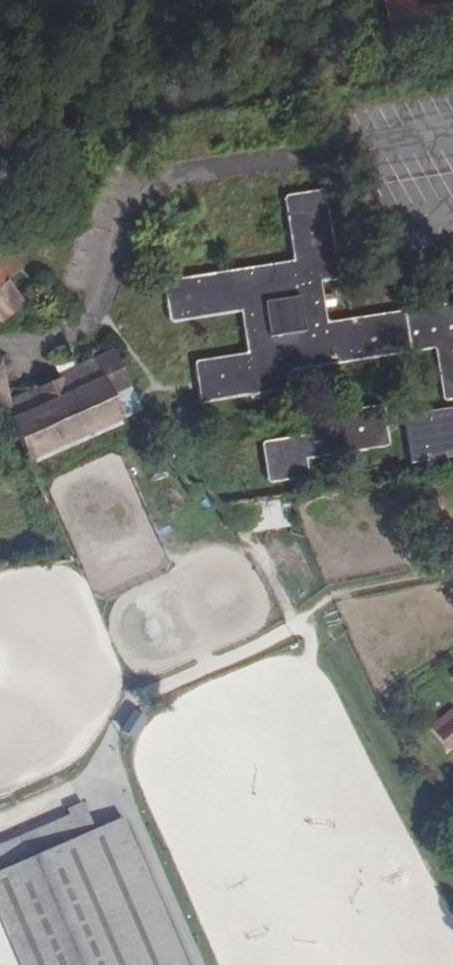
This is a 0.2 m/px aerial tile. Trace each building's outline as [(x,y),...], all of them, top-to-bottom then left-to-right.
[(388,44),(452,34),(452,0),(440,0),(415,4),(415,0),(378,0),(388,44)] [(215,276),(161,285),(167,323),(237,312),(242,359),(189,367),(197,407),(290,393),(288,370),(308,368),(316,418),(295,421),(298,439),(258,446),(263,487),(307,480),(303,464),(388,451),(382,410),(323,418),(319,393),(336,391),(334,376),(318,379),(315,367),(430,349),(438,402),(452,400),(452,309),(327,328),(320,287),(320,281),(337,279),(324,192),(281,199),(293,263),(215,276)] [(24,287),(9,270),(12,254),(0,238),(0,302),(24,287)] [(100,365),(13,402),(33,441),(96,418),(128,403),(100,365)] [(128,403),(96,418),(109,437),(146,422),(128,403)] [(411,464),(452,457),(452,409),(403,417),(411,464)] [(96,418),(33,441),(47,468),(109,437),(96,418)] [(451,715),(432,729),(450,754),(452,752),(452,719),(451,715)] [(0,869),(0,920),(19,964),(187,964),(125,816),(0,869)]
